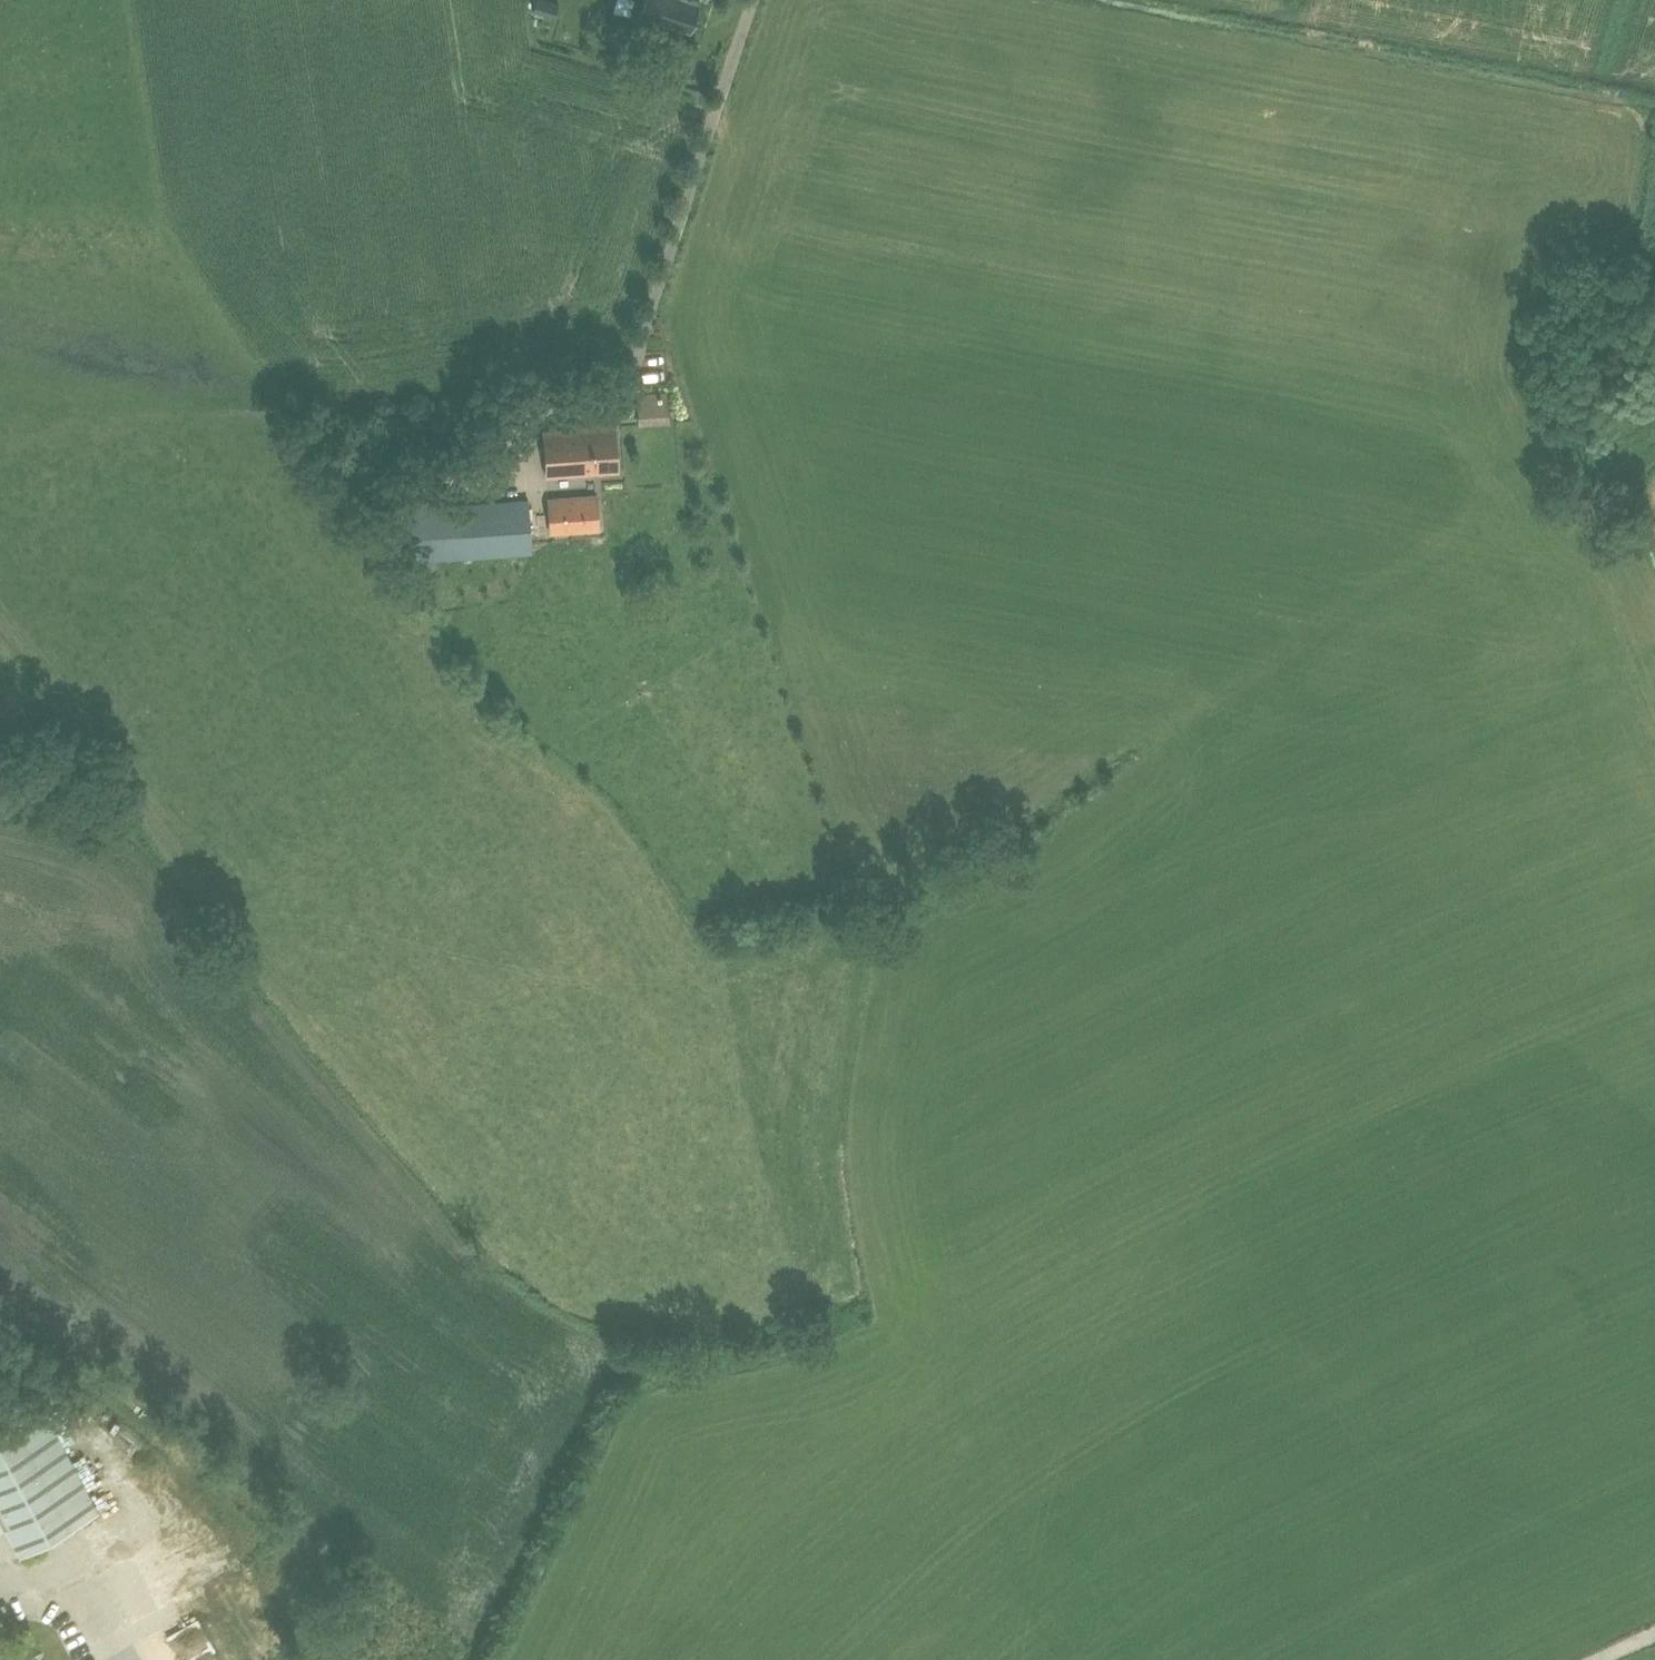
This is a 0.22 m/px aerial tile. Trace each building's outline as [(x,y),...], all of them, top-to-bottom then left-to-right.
[(532,11),(554,19),(559,4),(545,0),(536,0),(532,11)] [(640,16),(686,31),(696,1),(694,0),(646,0),(640,16)] [(659,429),(660,416),(644,414),(643,428),(659,429)] [(609,422),(588,423),(588,427),(543,430),(546,475),(618,470),(615,426),(610,426),(609,422)] [(547,498),(549,534),(600,530),(597,494),(547,498)] [(458,503),(462,558),(532,552),(528,498),(458,503)] [(408,560),(436,558),(432,506),(405,508),(408,560)] [(36,1391),(34,1388),(0,1407),(0,1531),(7,1527),(21,1554),(99,1512),(36,1391)]
